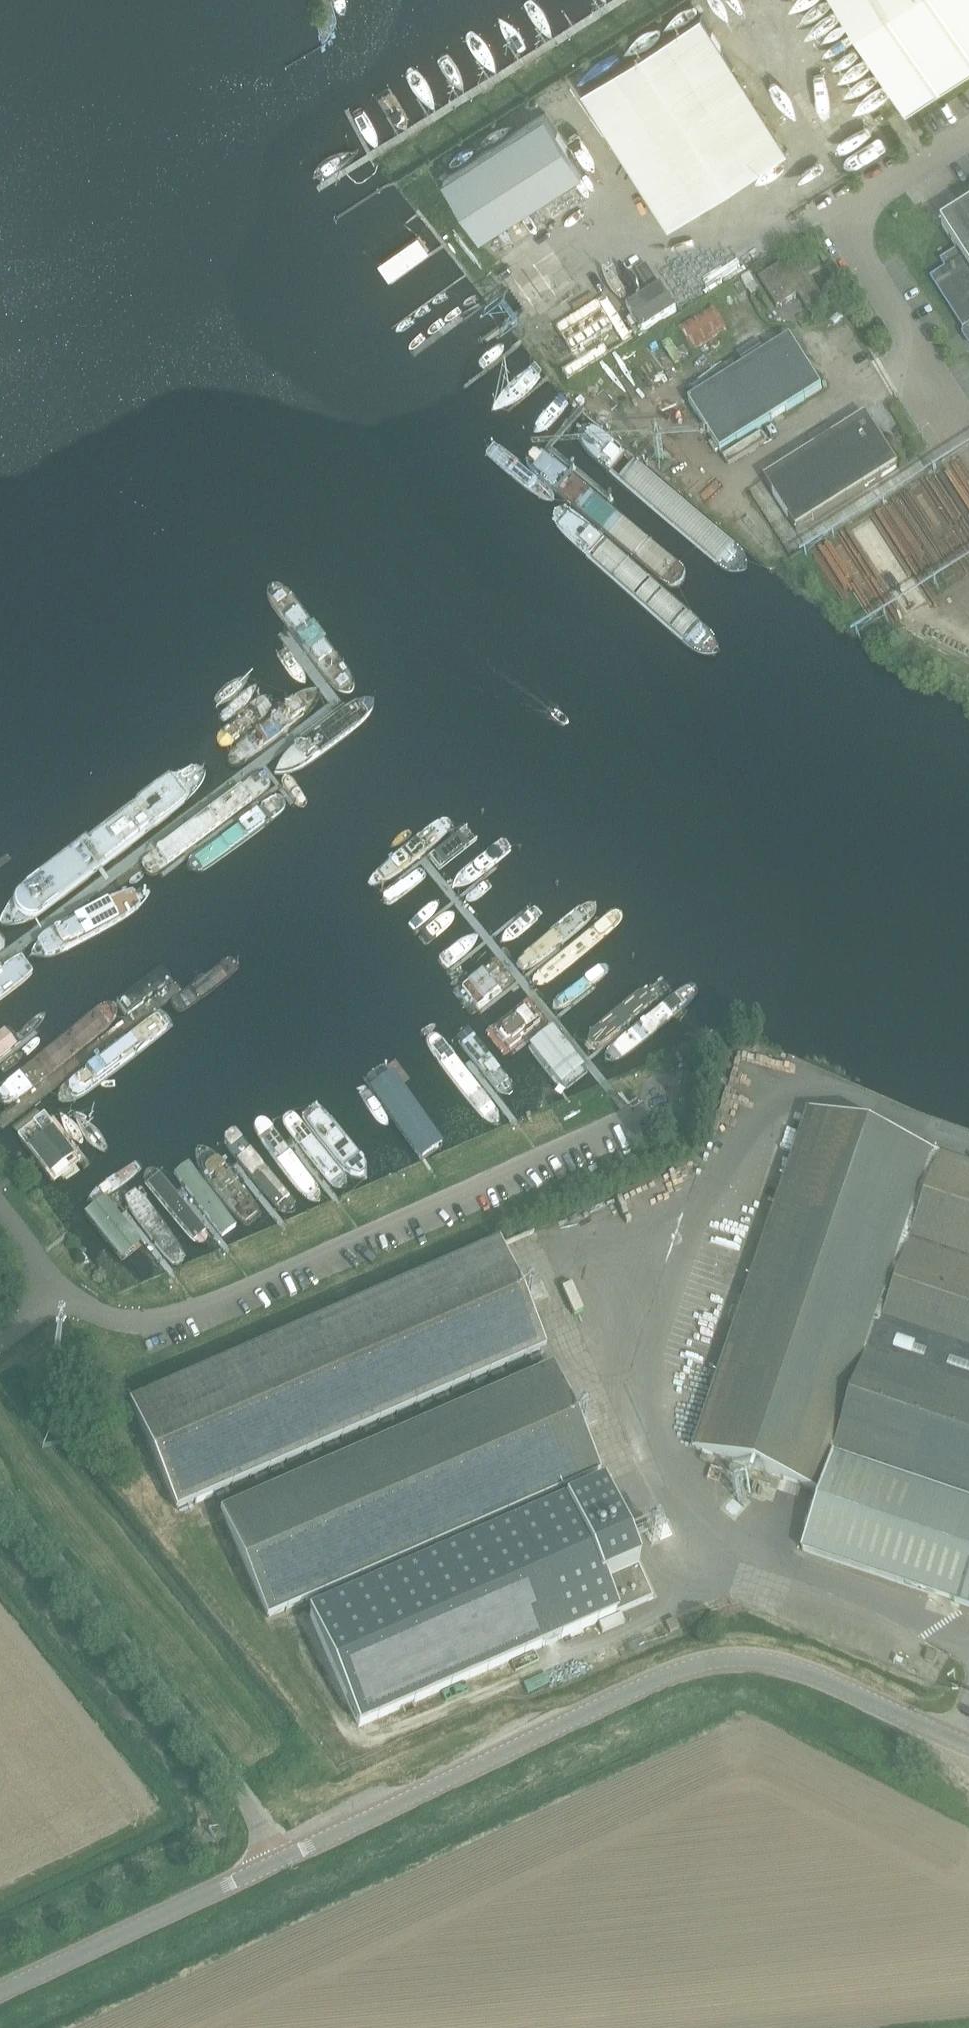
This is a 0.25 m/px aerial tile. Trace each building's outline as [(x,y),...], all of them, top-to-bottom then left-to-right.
[(907,107),(968,68),(968,0),(839,0),(907,107)] [(701,14),(583,90),(616,142),(735,66),(701,14)] [(735,66),(616,142),(646,190),(699,156),(721,192),(788,150),(735,66)] [(480,236),(583,171),(545,111),(443,176),(480,236)] [(699,156),(646,190),(669,225),(721,192),(699,156)] [(932,279),(965,330),(968,337),(968,207),(965,210),(942,224),(959,251),(942,261),(947,269),(932,279)] [(825,302),(796,256),(760,279),(778,307),(798,294),(810,312),(825,302)] [(636,338),(643,333),(677,312),(661,288),(627,309),(635,321),(628,325),(636,338)] [(596,301),(555,327),(572,355),(575,353),(580,362),(578,363),(563,372),(569,382),(634,342),(606,298),(598,304),(596,301)] [(693,352),(727,331),(712,307),(678,328),(693,352)] [(721,453),(806,400),(823,389),(791,338),(689,402),(721,453)] [(797,531),(882,477),(899,467),(867,416),(765,480),(797,531)] [(910,634),(907,646),(925,651),(929,640),(910,634)] [(358,1188),(294,1102),(271,1112),(335,1198),(358,1188)] [(942,1159),(809,1114),(696,1449),(820,1491),(819,1494),(822,1495),(803,1551),(968,1607),(968,1168),(942,1159)] [(545,1352),(498,1245),(129,1406),(176,1513),(545,1352)] [(599,1476),(591,1458),(553,1370),(221,1515),(267,1621),(599,1476)] [(601,1490),(299,1619),(350,1731),(648,1595),(601,1490)] [(679,1628),(675,1619),(666,1624),(670,1633),(679,1628)] [(929,1651),(926,1661),(935,1664),(939,1655),(929,1651)]
